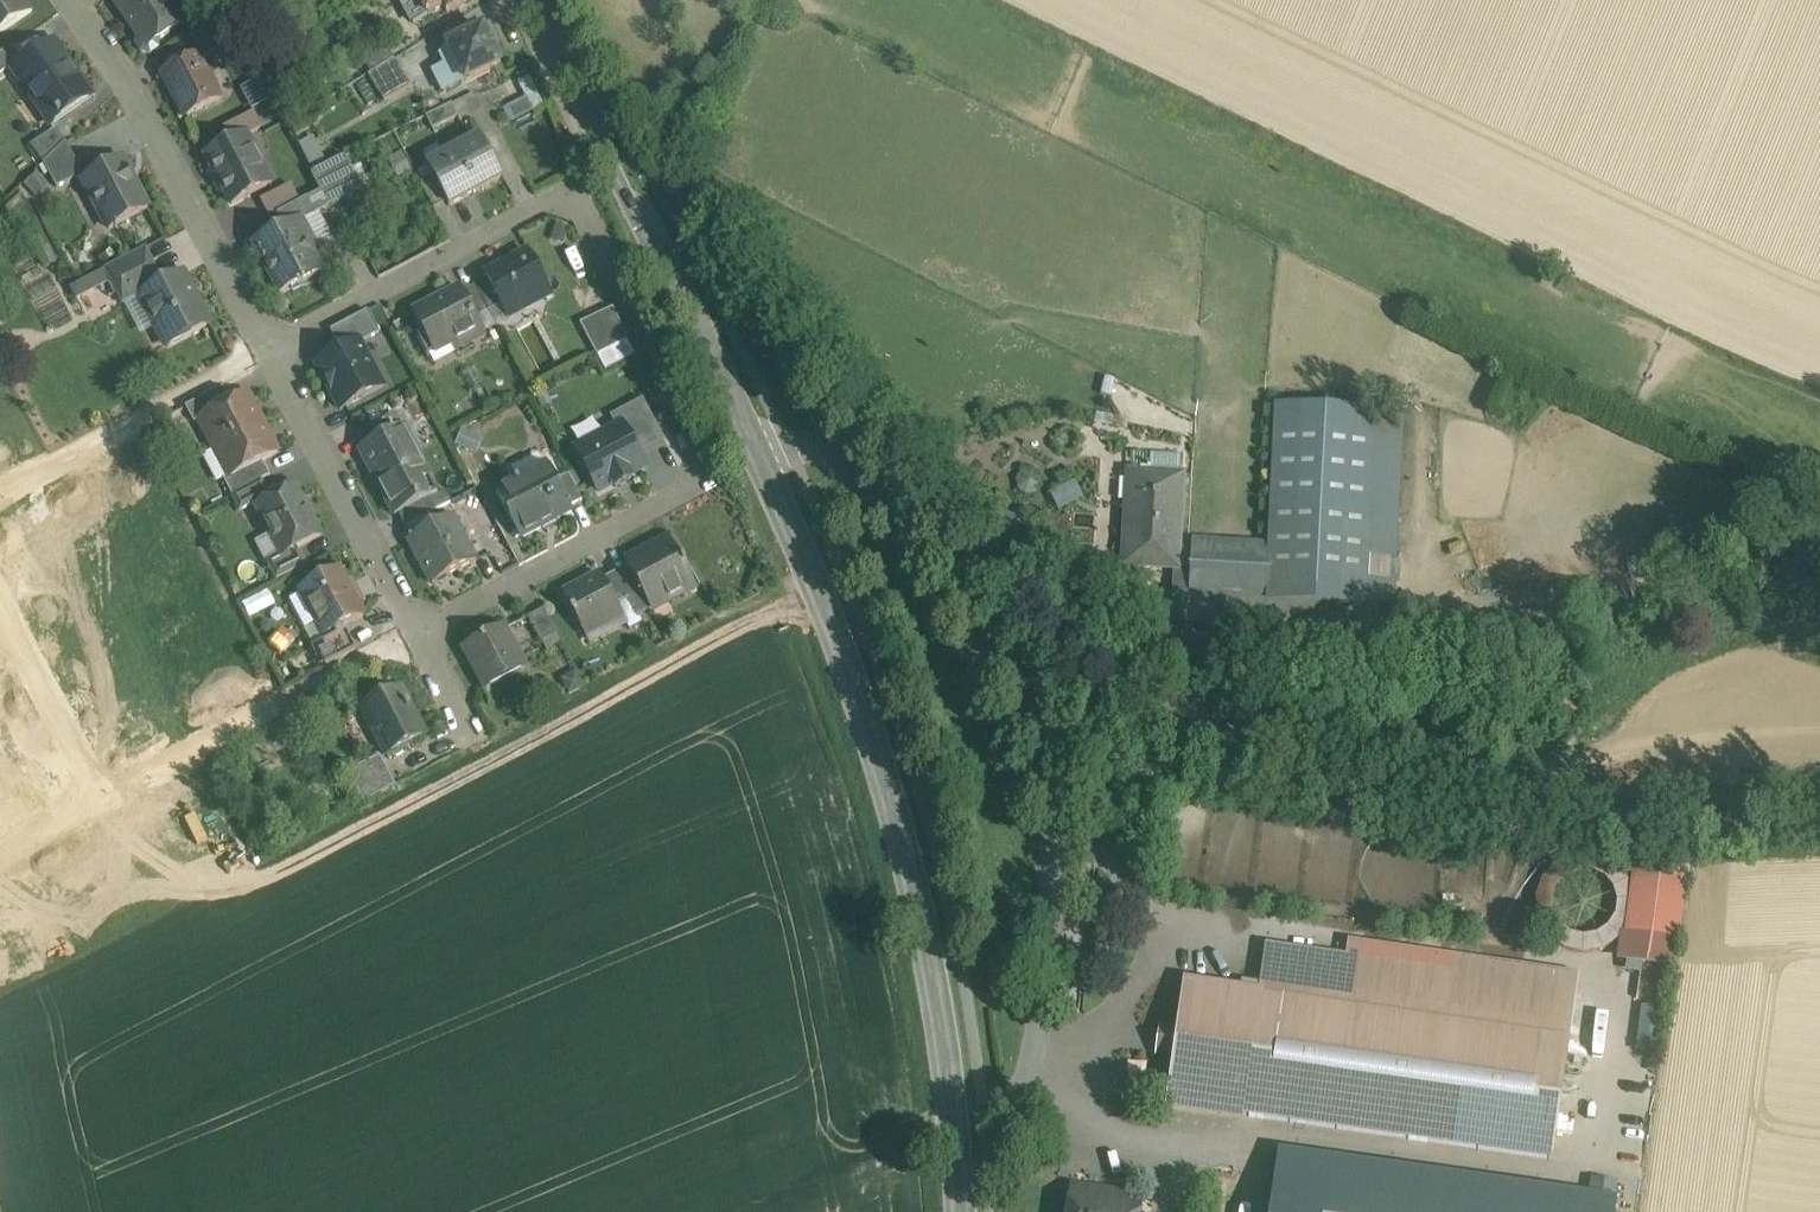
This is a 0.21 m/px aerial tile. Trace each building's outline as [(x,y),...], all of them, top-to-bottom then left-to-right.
[(32,12),(24,0),(0,0),(0,34),(32,12)] [(168,0),(121,0),(116,4),(137,35),(136,44),(141,52),(150,54),(158,49),(160,39),(184,23),(168,0)] [(415,23),(428,16),(419,1),(416,2),(415,0),(403,0),(415,23)] [(416,2),(419,1),(428,16),(445,7),(448,13),(465,4),(463,0),(415,0),(416,2)] [(228,19),(194,37),(203,54),(224,44),(236,37),(237,36),(228,19)] [(483,29),(449,46),(466,82),(500,65),(491,46),(497,44),(489,28),(484,31),(483,29)] [(236,37),(224,44),(230,56),(243,49),(236,37)] [(53,43),(14,70),(52,124),(91,97),(53,43)] [(387,47),(364,62),(371,73),(395,59),(387,47)] [(0,54),(0,74),(13,65),(3,51),(0,54)] [(205,72),(197,56),(163,74),(186,117),(219,99),(217,94),(217,89),(209,74),(205,72)] [(371,73),(369,76),(385,102),(412,87),(395,59),(371,73)] [(272,74),(261,79),(278,110),(289,104),(272,74)] [(525,100),(504,109),(508,118),(540,104),(530,79),(518,84),(525,100)] [(452,105),(426,117),(433,130),(458,118),(452,105)] [(254,112),(224,128),(232,142),(246,135),(247,136),(262,128),(254,112)] [(56,128),(31,146),(44,163),(66,142),(56,128)] [(232,142),(206,155),(215,172),(211,174),(220,190),(223,188),(232,204),(271,183),(247,136),(246,135),(232,142)] [(296,142),(312,173),(326,166),(310,135),(296,142)] [(481,139),(428,167),(434,177),(447,202),(449,206),(502,178),(481,139)] [(66,142),(44,163),(57,188),(84,174),(66,142)] [(312,173),(329,206),(363,190),(346,156),(326,166),(312,173)] [(123,160),(83,181),(109,230),(148,209),(123,160)] [(447,202),(434,177),(421,184),(434,209),(447,202)] [(290,185),(261,200),(270,218),(278,214),(278,215),(300,203),(290,185)] [(300,203),(278,215),(284,228),(296,222),(298,225),(317,215),(308,198),(300,203)] [(298,225),(296,222),(284,228),(253,244),(280,297),(324,274),(321,268),(322,265),(318,258),(315,257),(298,225)] [(529,253),(486,275),(488,279),(502,304),(509,318),(551,295),(529,253)] [(183,275),(141,297),(142,298),(146,297),(160,323),(156,325),(168,347),(209,325),(183,275)] [(488,279),(476,286),(489,311),(502,304),(488,279)] [(461,288),(414,313),(423,332),(418,335),(429,356),(451,344),(454,349),(485,333),(461,288)] [(614,308),(581,323),(598,356),(629,340),(614,308)] [(331,331),(342,352),(360,343),(380,334),(368,311),(331,331)] [(342,352),(317,365),(341,410),(384,388),(360,343),(342,352)] [(224,389),(186,408),(195,424),(201,421),(201,420),(232,403),(224,389)] [(232,403),(201,420),(201,421),(216,449),(262,425),(247,395),(232,403)] [(622,426),(638,456),(665,441),(643,399),(611,417),(617,428),(622,426)] [(1374,414),(1278,408),(1270,547),(1267,600),(1364,605),(1364,604),(1365,581),(1368,533),(1374,414)] [(1403,415),(1374,414),(1368,533),(1396,535),(1403,415)] [(384,422),(358,436),(365,448),(391,435),(384,422)] [(262,425),(216,449),(231,478),(232,479),(263,462),(278,455),(262,425)] [(638,456),(622,426),(617,428),(576,450),(599,493),(614,485),(615,488),(632,479),(630,476),(645,468),(638,456)] [(438,494),(403,428),(391,435),(365,448),(361,450),(396,516),(430,498),(438,494)] [(1151,455),(1149,475),(1182,477),(1183,457),(1151,455)] [(263,462),(232,479),(231,478),(224,481),(233,497),(262,482),(270,477),(263,462)] [(548,465),(497,492),(521,538),(572,512),(570,507),(556,481),(548,465)] [(1149,475),(1130,474),(1128,511),(1133,511),(1130,566),(1177,568),(1178,549),(1182,477),(1149,475)] [(569,475),(556,481),(570,507),(583,501),(569,475)] [(262,482),(233,497),(240,512),(270,496),(262,482)] [(295,488),(257,508),(282,555),(283,557),(297,549),(321,537),(295,488)] [(430,498),(399,515),(405,527),(432,513),(437,511),(430,498)] [(432,513),(405,527),(412,540),(439,525),(432,513)] [(412,540),(409,541),(432,585),(477,562),(466,542),(461,545),(448,521),(439,525),(412,540)] [(1394,582),(1396,535),(1368,533),(1365,581),(1394,582)] [(669,540),(643,554),(644,555),(629,563),(628,562),(626,563),(628,567),(642,592),(651,609),(668,600),(669,602),(696,587),(686,569),(687,568),(684,563),(683,564),(669,540)] [(1270,547),(1192,542),(1192,550),(1178,549),(1177,568),(1191,569),(1190,594),(1189,596),(1267,600),(1270,547)] [(297,549),(283,557),(282,555),(267,563),(277,581),(306,566),(297,549)] [(628,567),(616,574),(629,599),(642,592),(628,567)] [(1191,569),(1177,568),(1176,593),(1190,594),(1191,569)] [(339,571),(302,590),(326,637),(363,617),(356,604),(363,601),(353,583),(347,586),(339,571)] [(629,599),(616,574),(603,580),(617,605),(629,599)] [(595,580),(564,596),(573,613),(572,613),(574,617),(576,617),(586,636),(601,627),(599,623),(620,612),(617,605),(603,580),(602,579),(596,582),(595,580)] [(1394,582),(1365,581),(1364,604),(1392,605),(1394,582)] [(629,599),(638,615),(651,609),(642,592),(629,599)] [(1267,600),(1189,596),(1188,622),(1363,631),(1364,605),(1267,600)] [(638,615),(629,599),(617,605),(620,612),(627,626),(630,629),(642,623),(638,615)] [(557,636),(544,611),(529,618),(543,644),(557,636)] [(591,645),(627,626),(620,612),(599,623),(601,627),(586,636),(591,645)] [(503,629),(465,649),(486,688),(503,678),(505,681),(525,671),(503,629)] [(345,632),(316,648),(327,668),(356,653),(345,632)] [(401,690),(363,710),(387,757),(426,737),(401,690)] [(380,758),(348,775),(364,805),(396,788),(380,758)] [(1685,857),(1640,850),(1627,959),(1672,967),(1685,857)] [(1352,943),(1350,960),(1572,992),(1575,976),(1352,943)] [(1350,960),(1266,948),(1259,995),(1260,995),(1567,1040),(1572,992),(1350,960)] [(1259,995),(1188,985),(1181,1033),(1162,1031),(1159,1054),(1177,1057),(1170,1106),(1243,1116),(1260,995),(1259,995)] [(1567,1040),(1260,995),(1243,1116),(1245,1116),(1549,1159),(1567,1040)] [(1638,1004),(1636,1050),(1658,1050),(1660,1005),(1638,1004)] [(1073,1189),(1070,1211),(1139,1211),(1141,1199),(1073,1189)]
